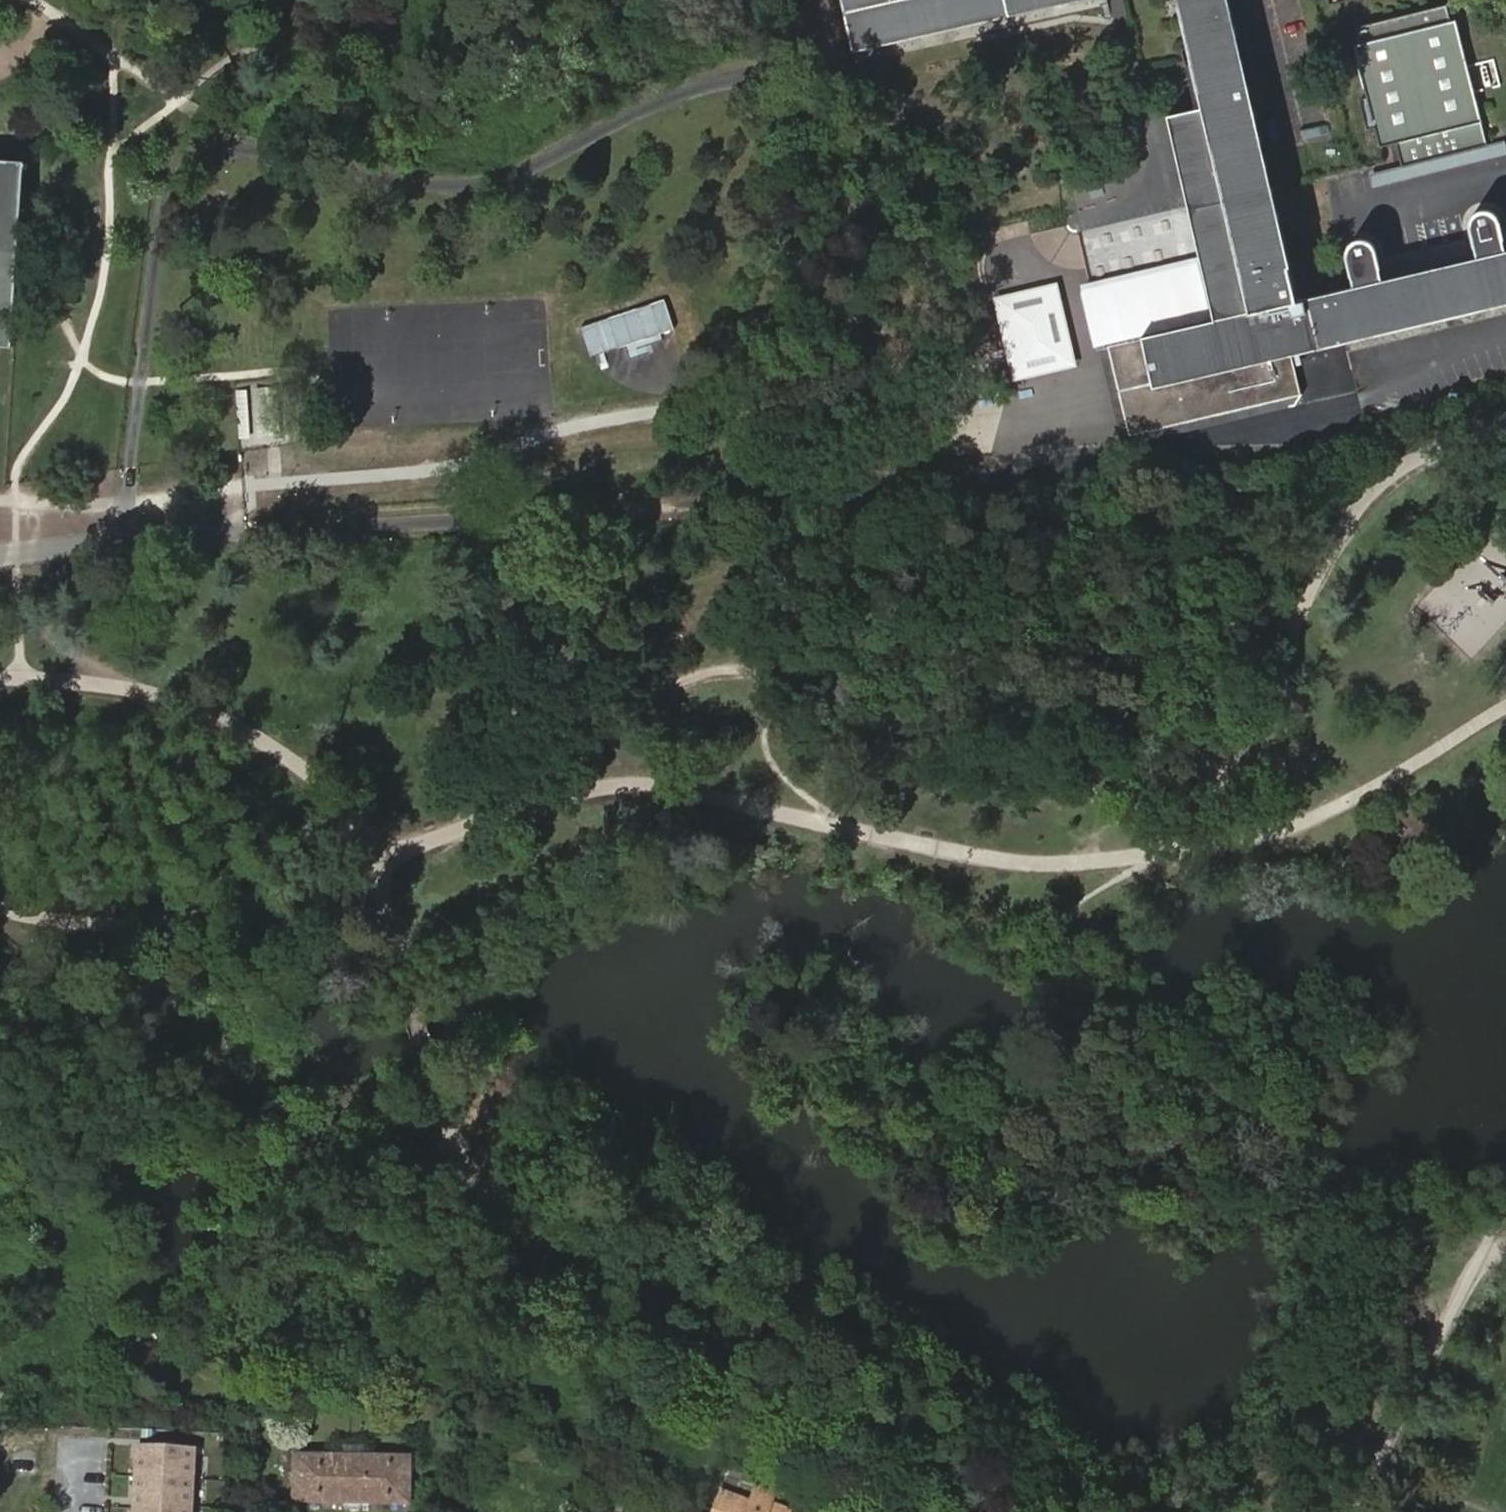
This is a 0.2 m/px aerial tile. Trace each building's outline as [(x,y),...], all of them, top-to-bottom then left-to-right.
[(851,56),(1102,5),(1102,0),(841,0),(851,56)] [(1103,346),(1121,421),(1297,379),(1290,354),(1347,340),(1348,340),(1505,302),(1505,247),(1481,253),(1454,261),(1382,275),(1353,283),(1295,295),(1232,0),(1176,0),(1202,107),(1223,195),(1251,311),(1214,320),(1103,346)] [(1455,2),(1352,30),(1386,168),(1488,141),(1455,2)] [(1202,107),(1165,116),(1199,259),(1214,320),(1251,311),(1223,195),(1202,107)] [(0,165),(0,351),(9,351),(15,256),(20,166),(0,165)] [(1481,253),(1505,247),(1505,219),(1505,216),(1502,203),(1491,201),(1477,206),(1473,221),(1478,235),(1481,253)] [(1345,259),(1353,283),(1382,275),(1379,259),(1375,245),(1370,237),(1363,233),(1354,234),(1347,242),(1344,246),(1345,259)] [(1199,259),(1088,286),(1103,346),(1214,320),(1199,259)] [(236,391),(242,435),(252,433),(246,389),(236,391)] [(1472,559),(1442,589),(1475,622),(1505,591),(1472,559)] [(137,1449),(135,1511),(189,1511),(191,1451),(137,1449)] [(296,1503),(408,1505),(410,1505),(409,1459),(296,1459),(296,1503)] [(715,1511),(807,1511),(794,1507),(792,1511),(771,1503),(775,1495),(757,1487),(751,1503),(723,1492),(715,1511)]
